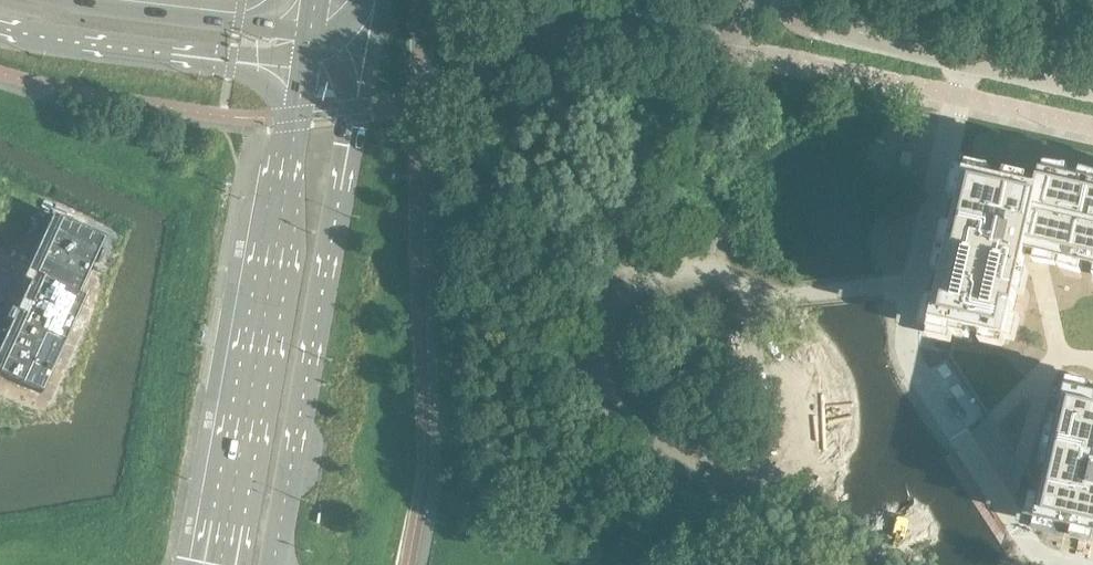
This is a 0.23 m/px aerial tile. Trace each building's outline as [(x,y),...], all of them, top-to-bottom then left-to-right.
[(931,329),(955,334),(949,357),(990,420),(1019,463),(1041,497),(1036,520),(1092,533),(1092,184),(1043,172),(1039,188),(967,171),(931,329)] [(0,366),(0,375),(41,394),(85,295),(79,292),(104,237),(60,217),(34,274),(40,278),(31,298),(0,366)]
